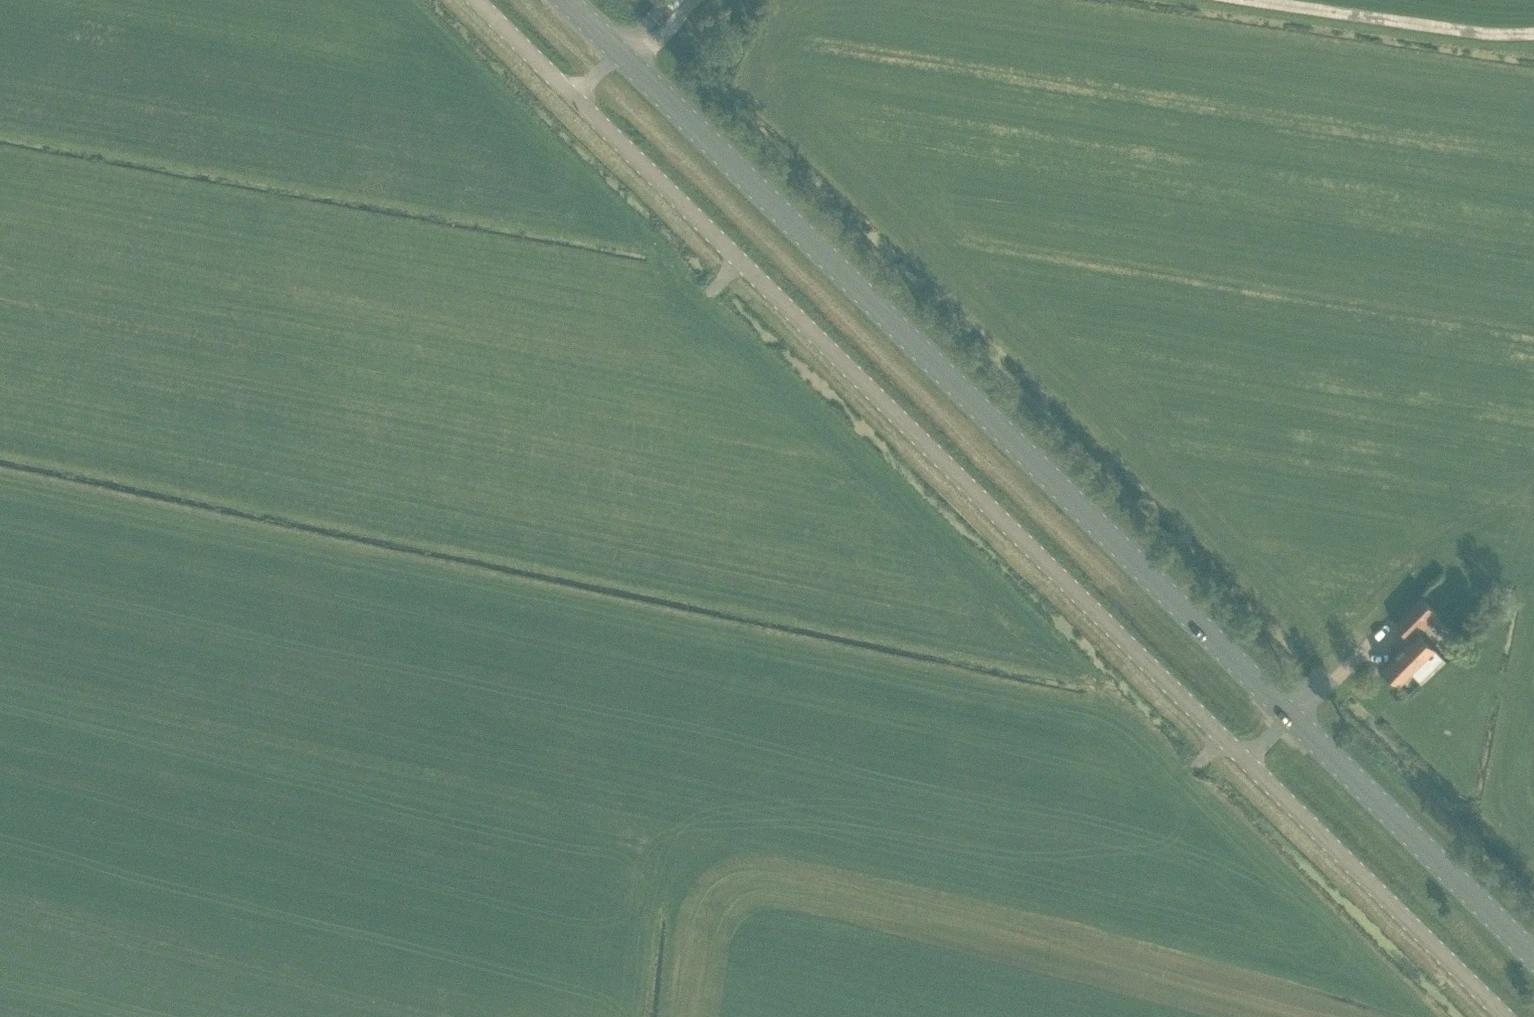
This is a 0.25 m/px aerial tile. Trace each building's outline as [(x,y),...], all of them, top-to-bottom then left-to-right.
[(1433,612),(1420,600),(1396,625),(1408,637),(1433,612)] [(1433,648),(1418,633),(1384,668),(1399,683),(1411,671),(1413,673),(1426,660),(1423,658),(1433,648)]
